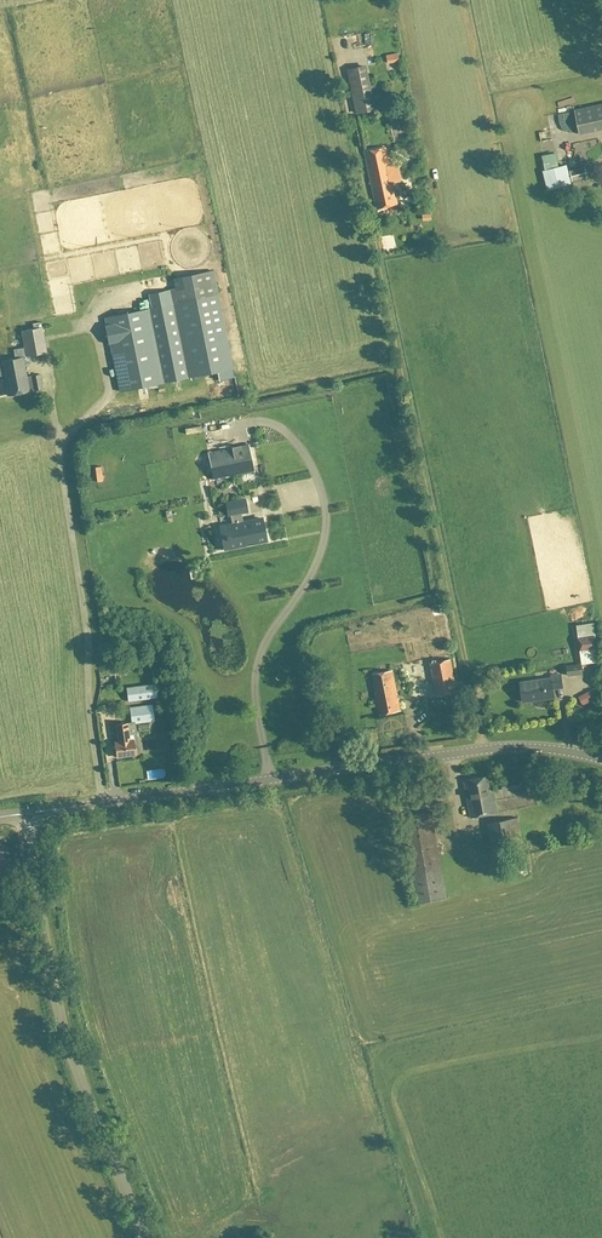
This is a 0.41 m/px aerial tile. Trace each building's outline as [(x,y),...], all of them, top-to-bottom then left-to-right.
[(388,55),(389,63),(402,62),(401,54),(388,55)] [(363,64),(377,63),(376,56),(362,57),(363,64)] [(373,110),(363,67),(347,70),(356,113),(373,110)] [(579,133),(601,129),(601,104),(574,110),(579,133)] [(397,205),(385,148),(364,152),(376,209),(397,205)] [(571,185),(566,165),(542,171),(547,191),(571,185)] [(570,171),(572,182),(587,178),(584,168),(570,171)] [(233,368),(213,273),(212,271),(172,279),(174,288),(169,289),(173,304),(104,318),(106,326),(105,326),(109,344),(110,344),(120,392),(233,368)] [(70,294),(69,280),(60,280),(60,289),(55,289),(56,294),(70,294)] [(78,297),(58,298),(59,316),(79,315),(78,297)] [(12,349),(14,359),(1,362),(8,396),(29,392),(29,391),(33,390),(34,391),(42,390),(39,375),(26,377),(23,357),(46,353),(41,328),(20,331),(23,347),(12,349)] [(248,445),(208,453),(213,481),(254,472),(248,445)] [(252,543),(266,541),(261,519),(242,523),(240,513),(247,512),(245,500),(225,503),(228,516),(230,515),(232,525),(230,525),(232,536),(229,536),(228,535),(225,536),(226,539),(227,539),(229,547),(229,548),(244,545),(244,542),(252,540),(252,543)] [(575,623),(579,648),(597,646),(593,621),(575,623)] [(437,623),(426,627),(429,633),(439,628),(437,623)] [(404,629),(405,637),(426,633),(425,626),(404,629)] [(430,663),(433,675),(436,696),(456,693),(450,660),(430,663)] [(567,676),(582,674),(581,665),(566,667),(567,676)] [(375,694),(379,715),(399,711),(394,683),(392,671),(373,675),(377,694),(375,694)] [(519,683),(522,702),(553,698),(552,690),(562,688),(560,675),(550,676),(551,678),(519,683)] [(155,685),(128,689),(130,701),(157,697),(155,685)] [(590,701),(601,697),(598,687),(586,690),(590,701)] [(115,725),(117,742),(113,742),(116,757),(136,754),(134,739),(130,740),(130,736),(136,735),(135,723),(154,720),(151,706),(129,709),(131,722),(115,725)] [(430,722),(430,710),(420,710),(421,722),(430,722)] [(168,772),(150,774),(151,782),(169,780),(168,772)] [(487,777),(464,781),(470,818),(497,813),(492,787),(489,787),(487,777)] [(518,781),(502,783),(502,790),(518,787),(518,781)] [(400,817),(416,904),(446,898),(430,812),(400,817)] [(510,847),(515,876),(527,874),(518,818),(495,822),(499,849),(510,847)]
